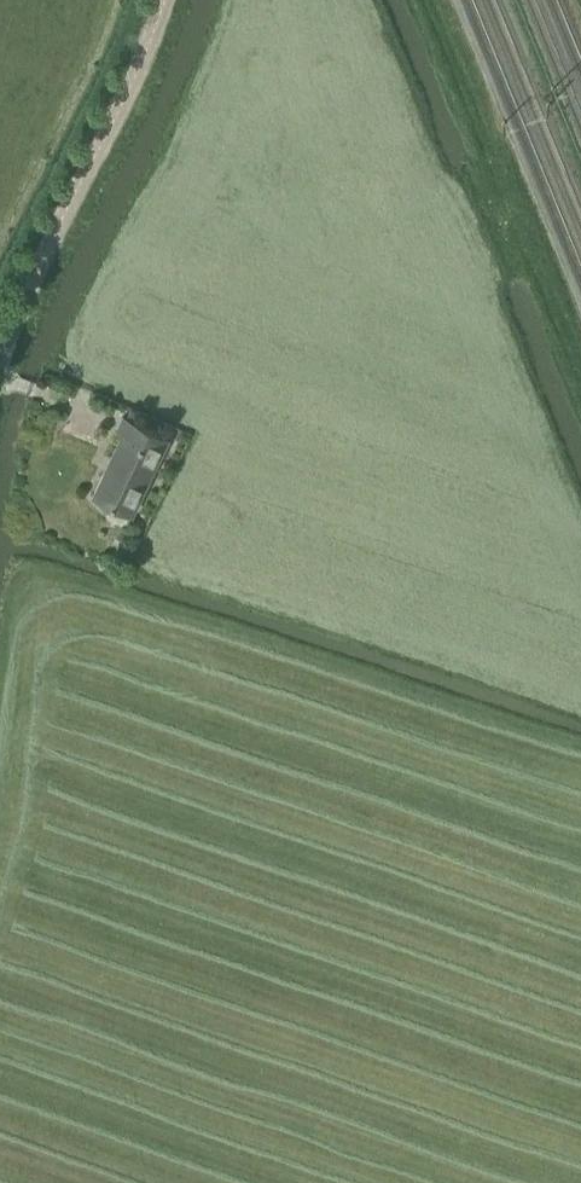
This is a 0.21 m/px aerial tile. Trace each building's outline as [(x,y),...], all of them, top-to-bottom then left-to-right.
[(103,473),(92,495),(132,514),(169,438),(123,416),(116,431),(126,437),(108,475),(103,473)] [(121,545),(115,558),(127,564),(133,551),(121,545)]
